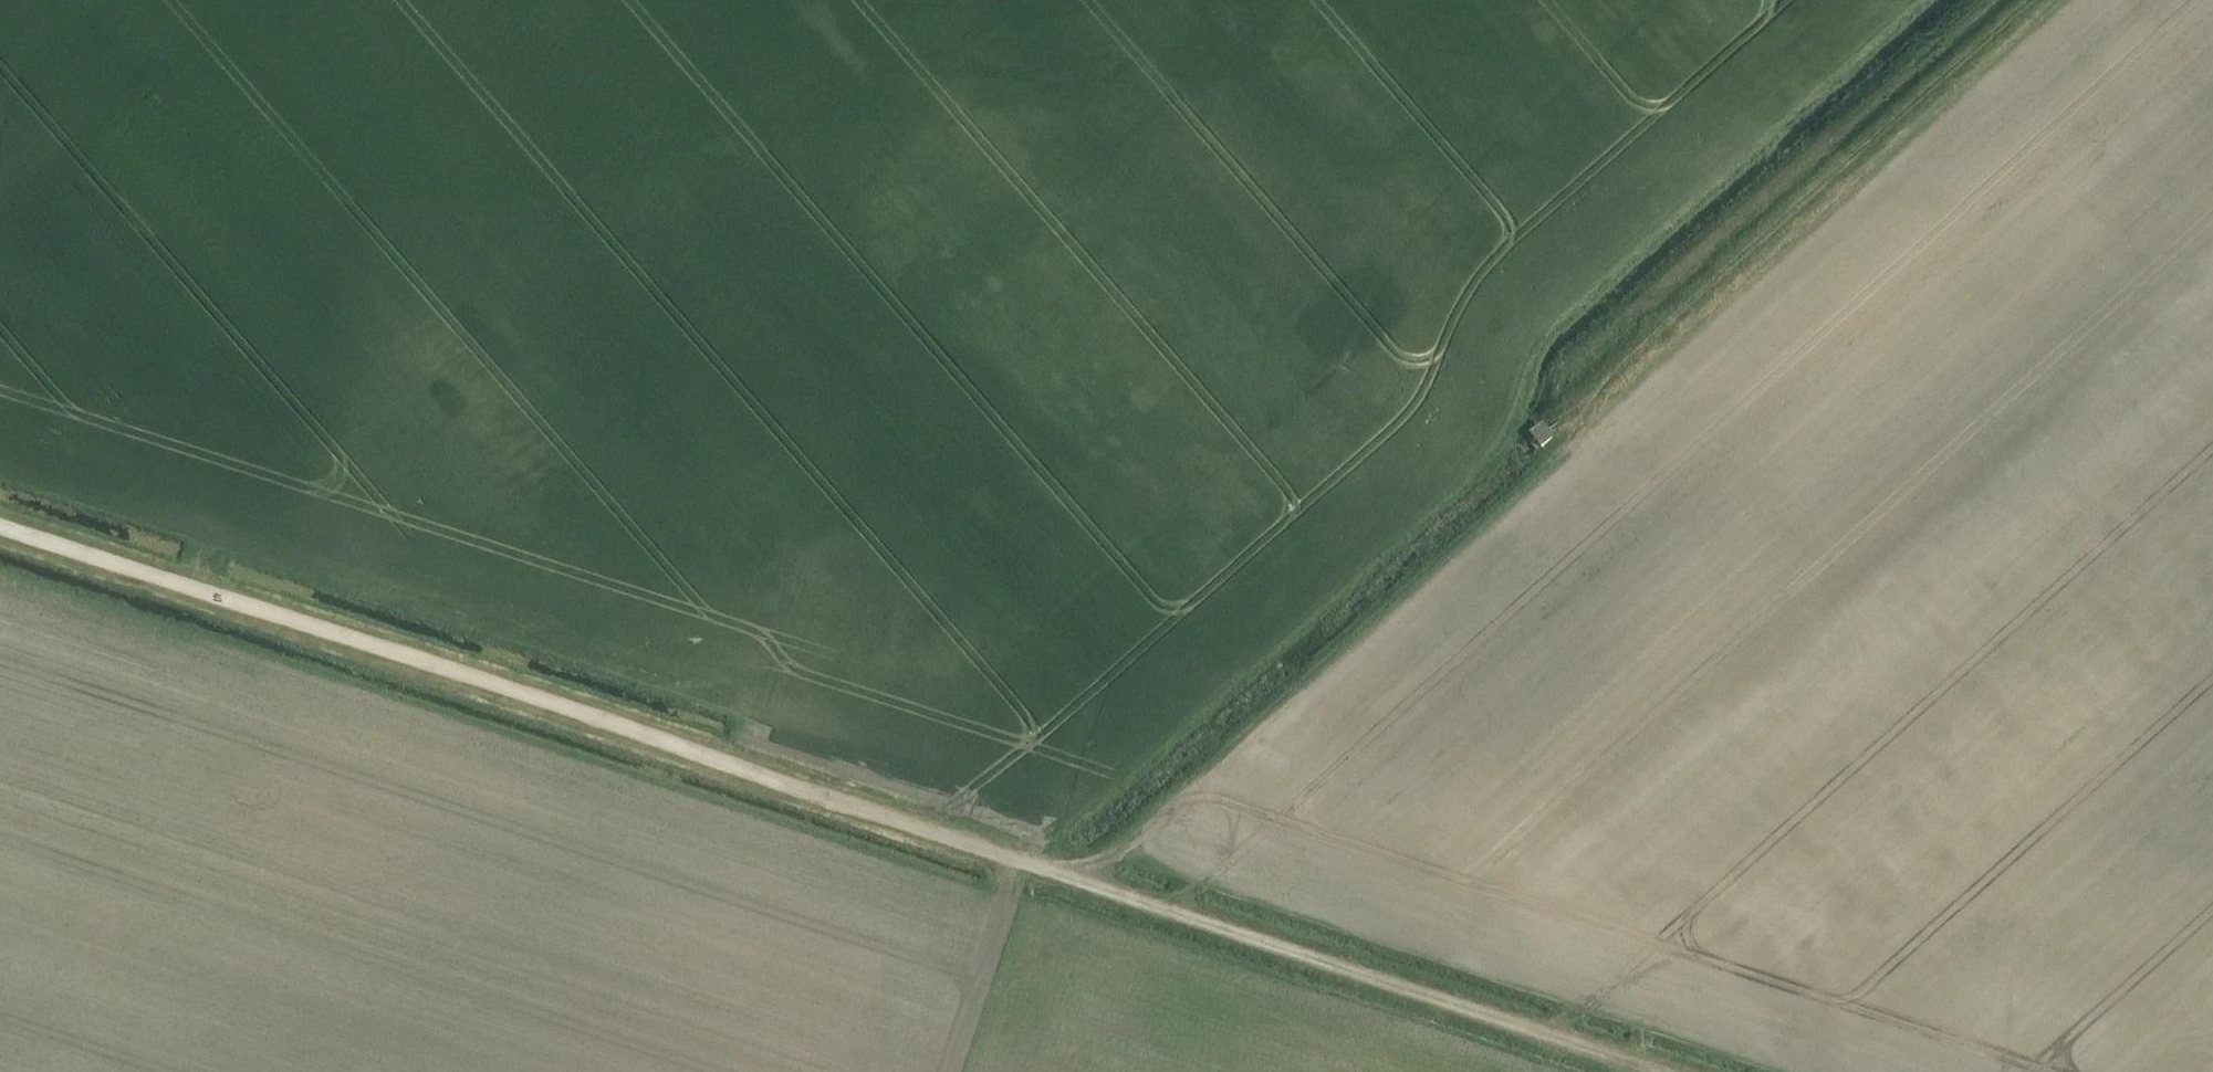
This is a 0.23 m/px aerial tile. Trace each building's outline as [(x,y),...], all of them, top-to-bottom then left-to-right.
[(1557,440),(1542,426),(1528,441),(1543,455),(1557,440)]
